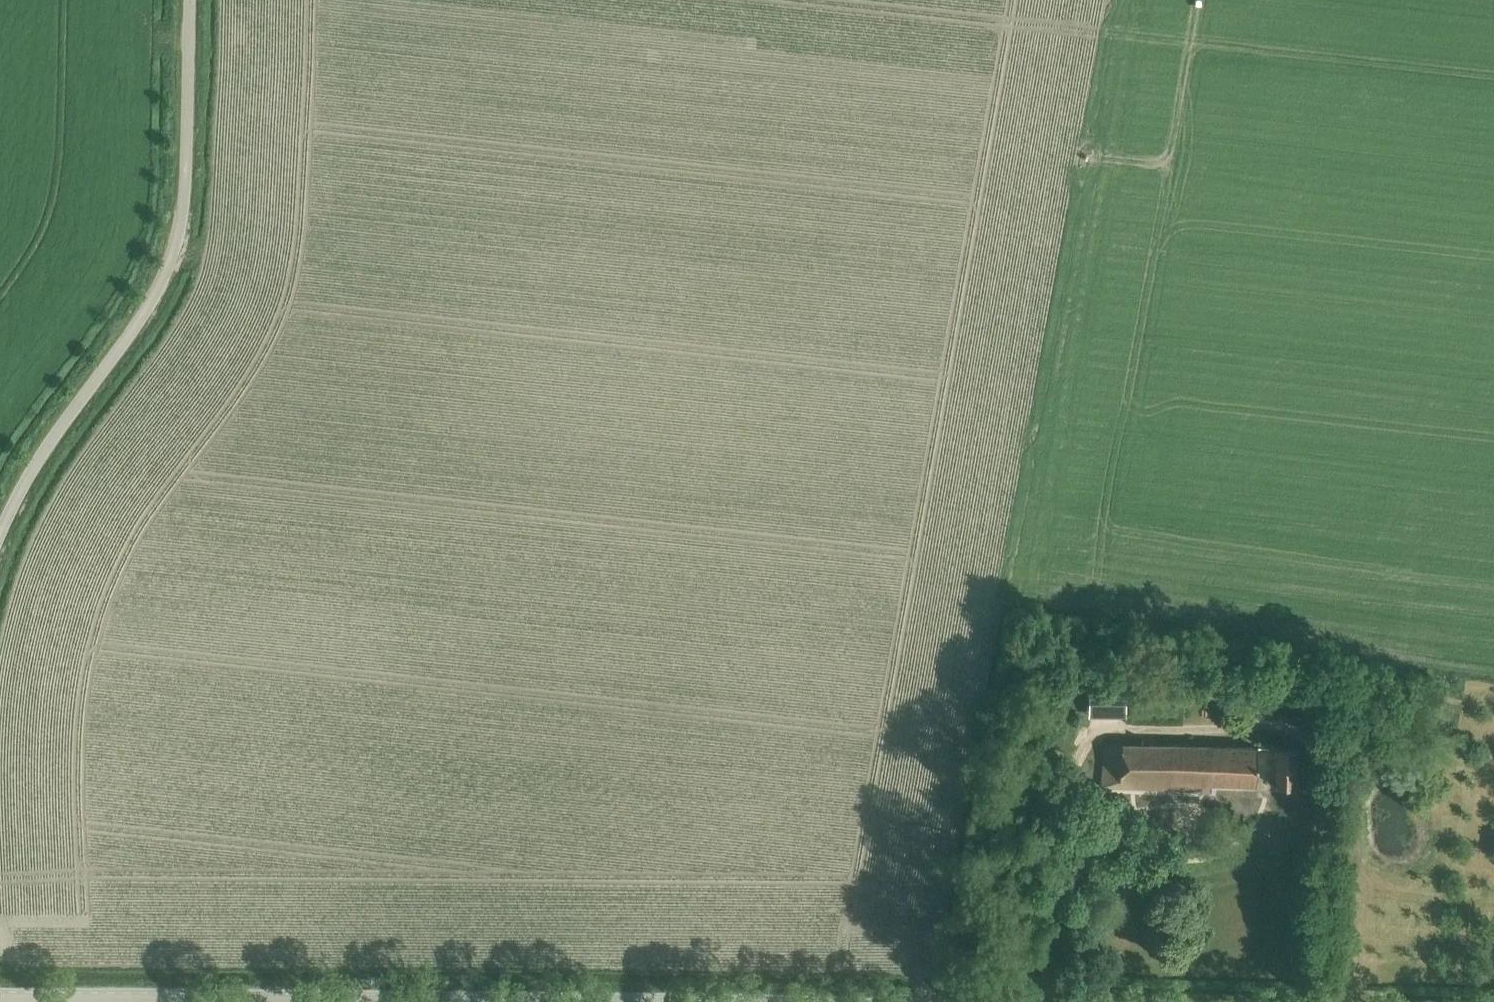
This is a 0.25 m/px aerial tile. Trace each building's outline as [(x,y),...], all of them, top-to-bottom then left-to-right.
[(1105,741),(1103,787),(1214,790),(1214,785),(1260,787),(1261,746),(1253,745),(1232,745),(1105,741)] [(1276,786),(1301,787),(1302,748),(1277,747),(1276,786)]
